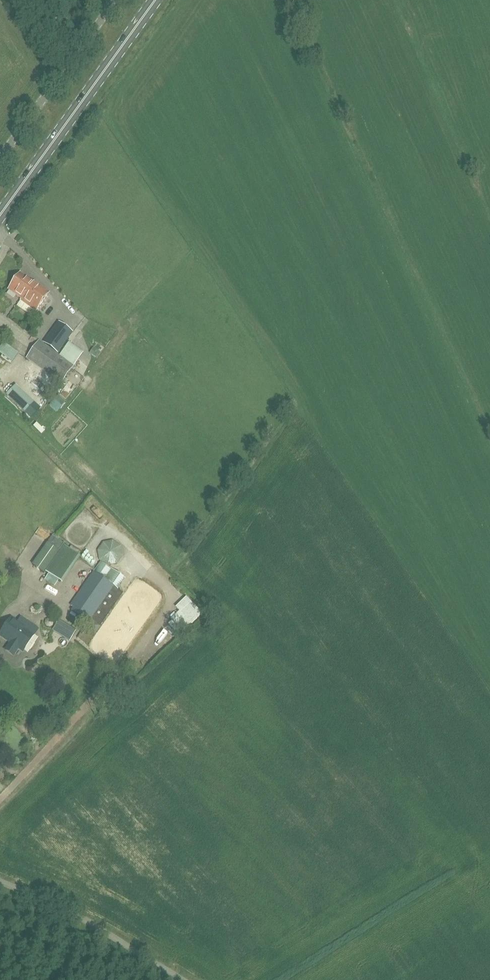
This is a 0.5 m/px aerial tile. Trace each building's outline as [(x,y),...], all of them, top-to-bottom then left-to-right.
[(21,299),(32,283),(20,274),(9,290),(21,299)] [(32,283),(21,299),(20,300),(35,311),(48,292),(33,281),(32,283)] [(59,322),(51,332),(65,343),(73,332),(59,322)] [(8,342),(2,351),(17,361),(23,352),(8,342)] [(56,354),(45,346),(39,342),(26,359),(60,383),(73,366),(56,354)] [(18,407),(28,397),(15,385),(6,396),(18,407)] [(58,410),(66,401),(58,395),(51,404),(58,410)] [(55,559),(70,569),(78,557),(63,546),(64,545),(52,536),(47,543),(32,564),(44,573),(45,572),(55,559)] [(97,551),(99,560),(108,566),(117,564),(123,556),(121,546),(112,541),(103,542),(97,551)] [(82,624),(95,633),(123,594),(93,573),(70,606),(87,618),(82,624)] [(170,606),(174,610),(166,619),(177,631),(197,612),(182,596),(170,606)] [(11,618),(0,633),(0,635),(23,651),(35,634),(11,618)] [(76,640),(81,628),(63,620),(57,631),(76,640)]
